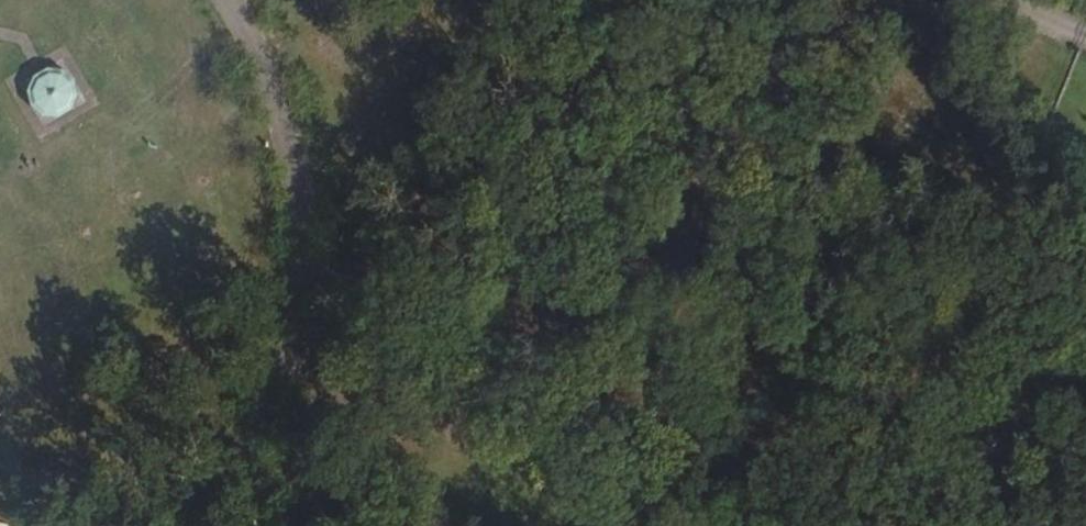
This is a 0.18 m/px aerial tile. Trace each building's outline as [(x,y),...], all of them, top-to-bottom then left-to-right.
[(19,86),(42,124),(80,101),(56,63),(19,86)]
